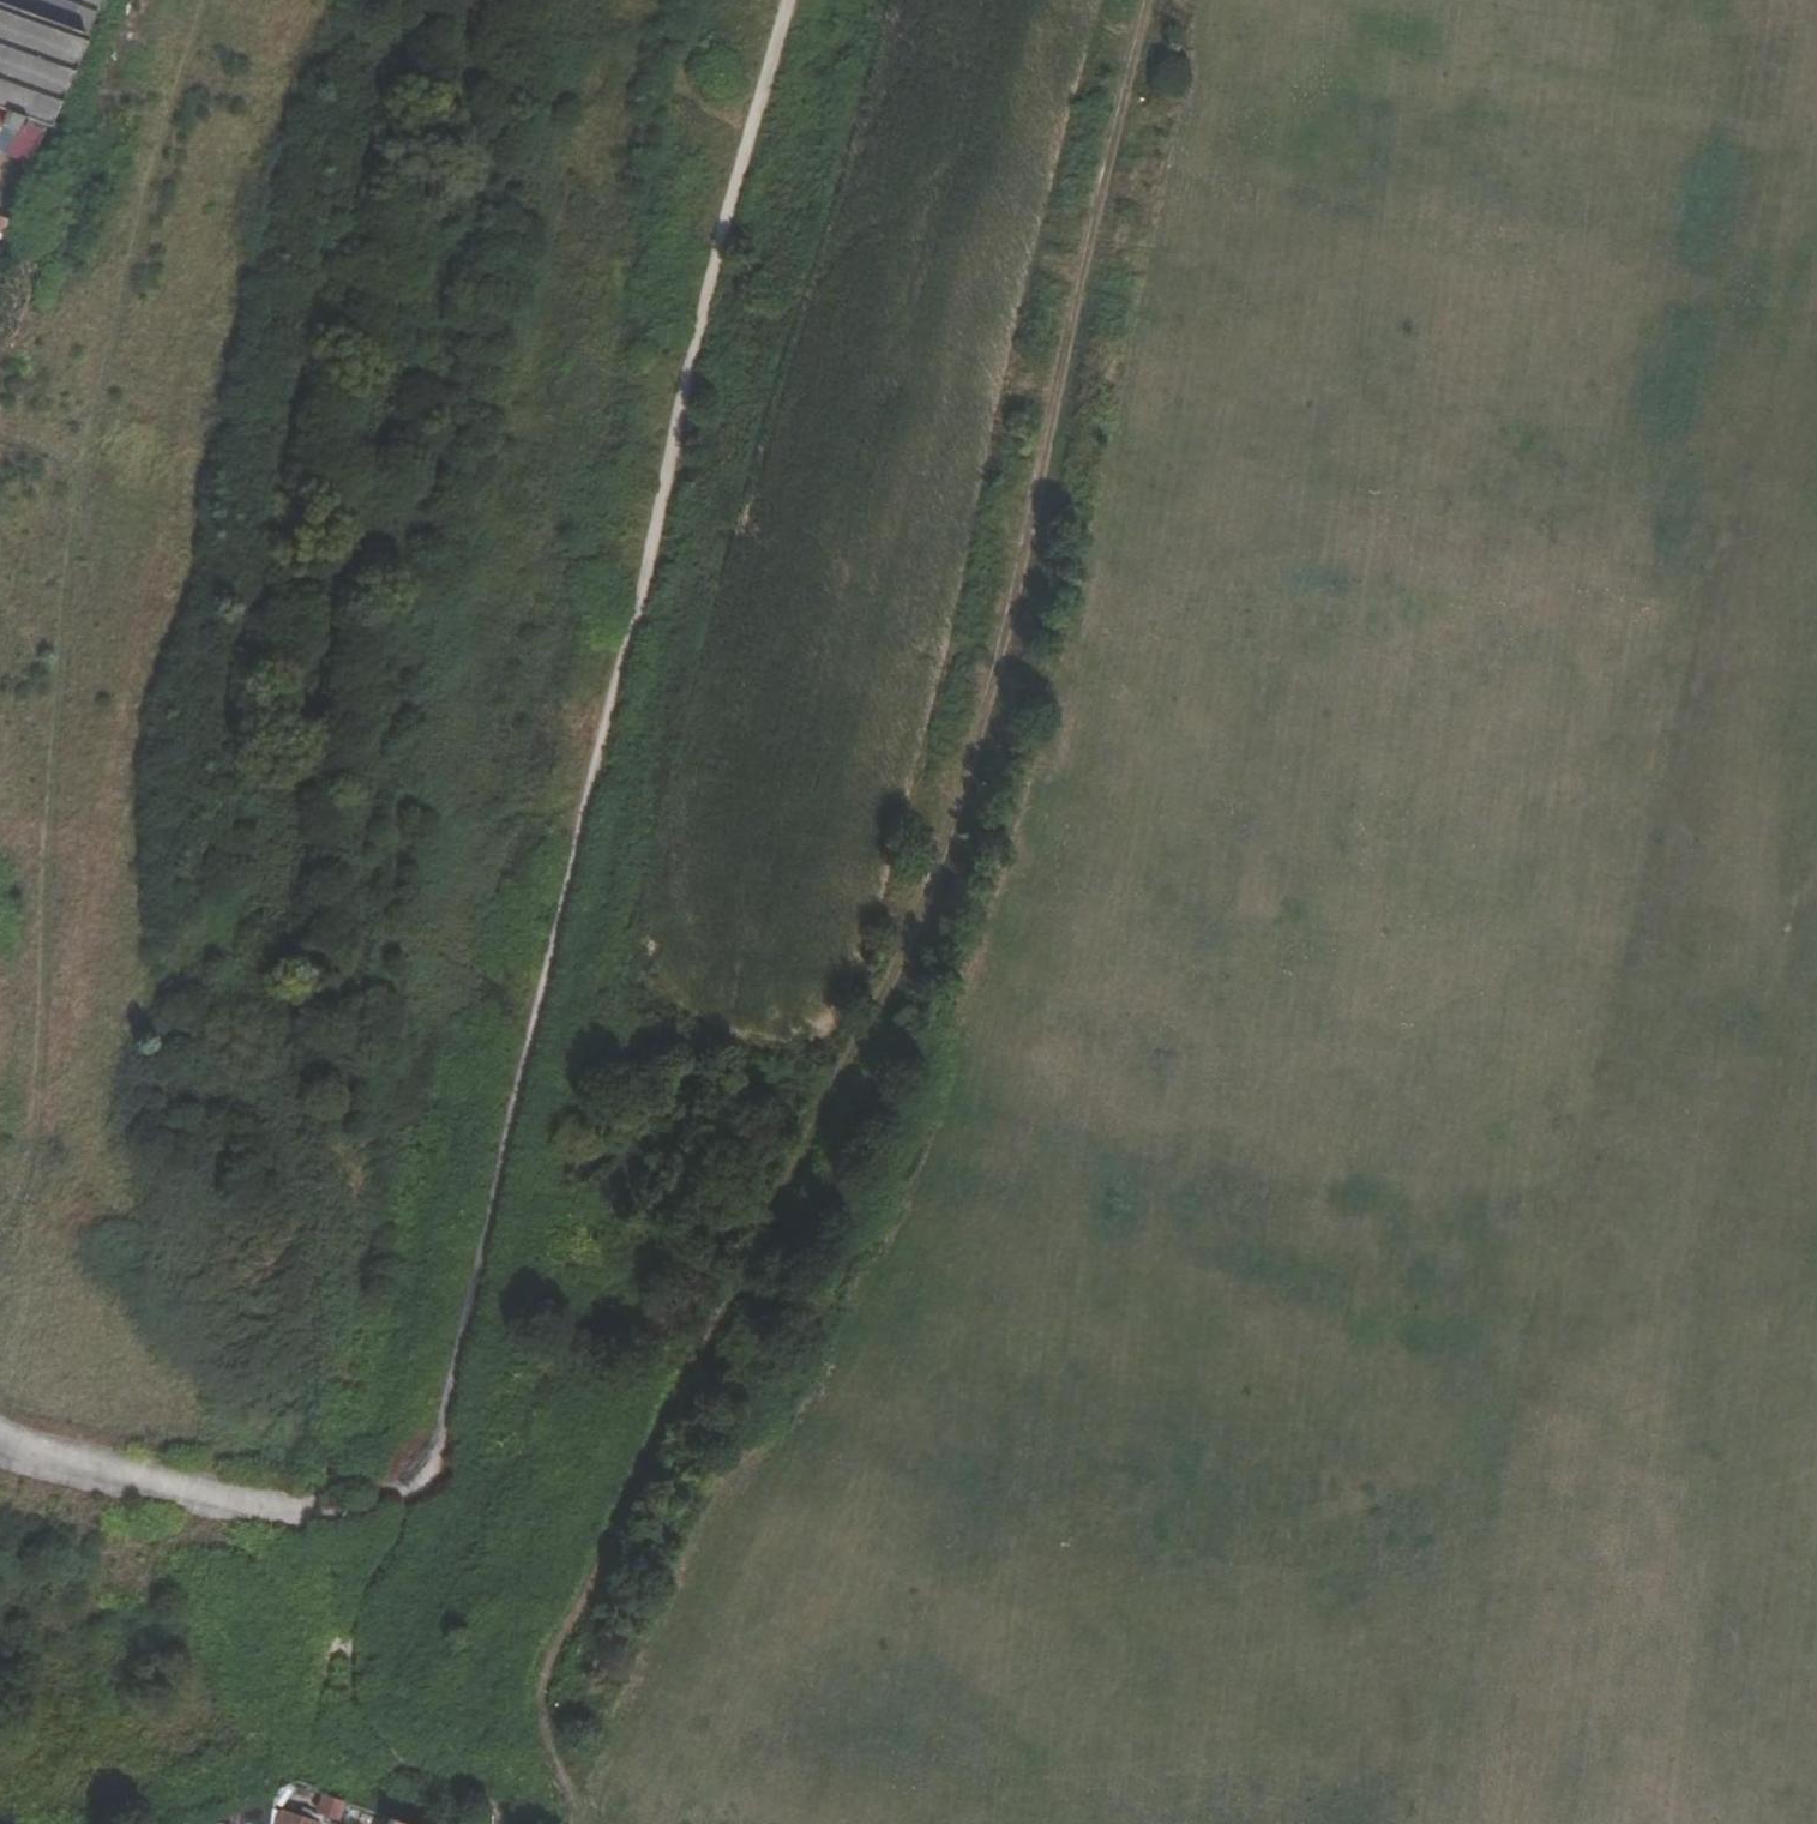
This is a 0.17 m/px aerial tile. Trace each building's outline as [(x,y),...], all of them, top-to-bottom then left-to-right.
[(21,119),(45,127),(98,0),(0,0),(0,111),(3,112),(21,119)] [(16,131),(21,119),(3,112),(0,120),(0,125),(16,131)] [(200,1823),(268,1823),(271,1793),(201,1820),(200,1823)] [(314,1810),(338,1819),(344,1801),(321,1793),(314,1810)] [(278,1811),(273,1823),(312,1823),(278,1811)]
